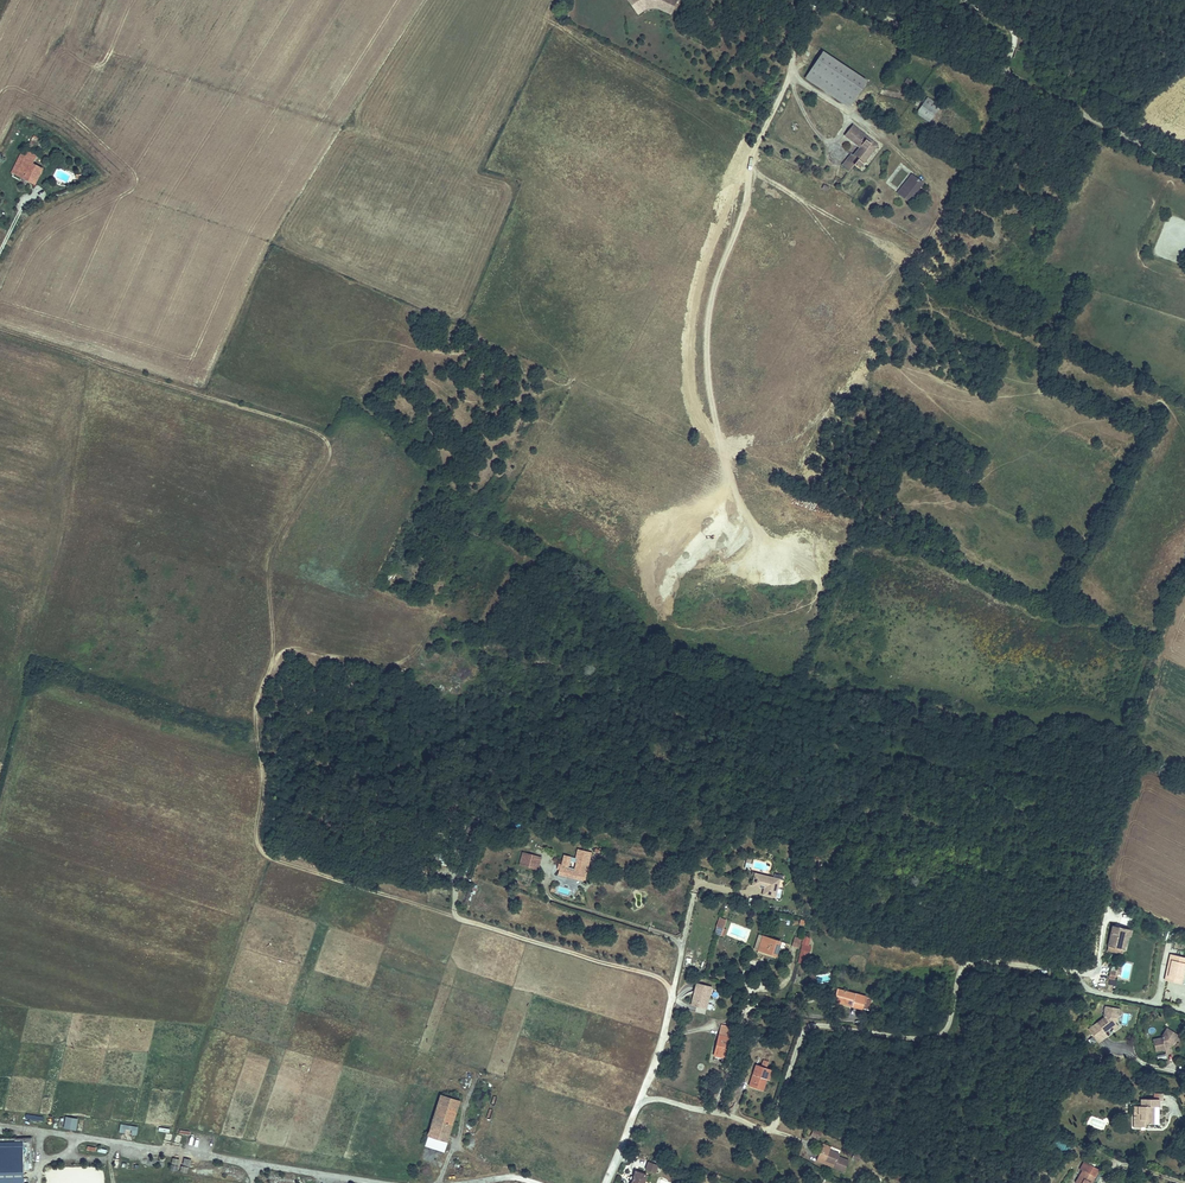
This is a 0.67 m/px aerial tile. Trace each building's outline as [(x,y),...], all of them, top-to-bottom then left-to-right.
[(636,11),(645,5),(655,4),(667,9),(670,4),(674,6),(677,0),(628,0),(636,11)] [(670,4),(667,9),(655,4),(645,5),(636,11),(638,14),(645,9),(657,8),(671,14),(674,6),(670,4)] [(867,80),(824,52),(808,76),(851,104),(867,80)] [(926,98),(920,109),(932,117),(939,106),(926,98)] [(863,163),(861,162),(871,149),(872,150),(876,146),(872,142),(871,143),(866,140),(868,137),(853,125),(844,136),(860,148),(862,145),(864,147),(855,157),(853,156),(851,154),(846,161),(853,166),(854,165),(859,169),(863,163)] [(31,152),(38,138),(34,136),(27,150),(31,152)] [(861,162),(863,163),(878,145),(868,137),(866,140),(871,143),(872,142),(876,146),(872,150),(871,149),(861,162)] [(853,156),(855,157),(864,147),(862,145),(860,148),(853,156)] [(30,158),(28,162),(32,164),(36,156),(27,151),(25,156),(30,158)] [(25,156),(21,154),(17,162),(12,172),(16,174),(25,156)] [(35,184),(39,175),(29,170),(32,164),(28,162),(30,158),(25,156),(16,174),(35,184)] [(850,170),(853,166),(846,161),(843,164),(850,170)] [(32,164),(29,170),(39,175),(42,170),(32,164)] [(81,173),(71,174),(72,184),(82,183),(81,173)] [(898,193),(901,195),(915,177),(912,175),(898,193)] [(901,195),(909,201),(923,183),(915,177),(901,195)] [(561,844),(563,839),(564,835),(554,832),(552,837),(551,841),(561,844)] [(574,845),(568,868),(572,869),(578,847),(574,845)] [(572,869),(568,868),(561,866),(559,873),(580,879),(582,872),(578,871),(585,849),(578,847),(572,869)] [(578,871),(582,872),(588,849),(585,849),(578,871)] [(523,862),(533,865),(535,859),(525,856),(523,862)] [(782,877),(758,871),(754,885),(761,887),(762,881),(769,883),(766,893),(777,896),(780,886),(782,877)] [(720,931),(723,917),(718,915),(714,930),(720,931)] [(1108,950),(1114,951),(1115,947),(1124,948),(1127,934),(1131,934),(1132,928),(1113,924),(1108,950)] [(754,948),(758,934),(754,932),(750,947),(754,948)] [(777,939),(758,934),(754,948),(773,954),(777,939)] [(794,945),(796,936),(790,935),(788,943),(794,945)] [(806,949),(807,944),(797,942),(793,959),(799,961),(802,948),(806,949)] [(1184,960),(1167,956),(1165,966),(1167,967),(1165,976),(1177,980),(1181,965),(1182,965),(1184,960)] [(1116,986),(1116,967),(1109,966),(1108,986),(1116,986)] [(1167,967),(1165,966),(1161,980),(1176,984),(1177,980),(1165,976),(1167,967)] [(813,973),(808,975),(811,984),(817,982),(813,973)] [(689,1000),(698,1003),(700,998),(705,999),(711,983),(696,979),(689,1000)] [(860,1004),(863,992),(839,985),(835,997),(860,1004)] [(866,1006),(870,994),(863,992),(860,1004),(866,1006)] [(1115,1007),(1105,1005),(1103,1012),(1104,1014),(1097,1019),(1104,1029),(1111,1023),(1114,1027),(1118,1025),(1114,1019),(1111,1018),(1111,1016),(1114,1017),(1116,1017),(1117,1012),(1114,1012),(1115,1007)] [(723,1033),(726,1022),(717,1019),(713,1029),(723,1033)] [(1170,1031),(1162,1026),(1158,1032),(1158,1034),(1149,1036),(1151,1047),(1160,1045),(1161,1050),(1165,1049),(1164,1042),(1162,1041),(1163,1039),(1165,1041),(1167,1042),(1170,1038),(1167,1036),(1170,1031)] [(707,1049),(717,1052),(723,1033),(713,1029),(707,1049)] [(751,1062),(744,1083),(754,1086),(758,1074),(764,1076),(767,1067),(751,1062)] [(426,1136),(441,1140),(447,1142),(461,1101),(440,1094),(426,1136)] [(1137,1097),(1138,1103),(1138,1110),(1138,1114),(1144,1113),(1144,1122),(1157,1121),(1156,1096),(1137,1097)] [(64,1130),(77,1131),(77,1118),(64,1118),(64,1130)] [(120,1124),(119,1132),(136,1135),(138,1127),(120,1124)] [(817,1135),(809,1132),(807,1138),(815,1142),(817,1135)] [(23,1168),(32,1168),(32,1138),(0,1139),(0,1182),(24,1182),(23,1168)] [(820,1140),(814,1156),(842,1167),(846,1156),(835,1152),(836,1150),(826,1146),(827,1143),(820,1140)] [(1095,1171),(1098,1164),(1083,1157),(1080,1164),(1095,1171)] [(190,1167),(192,1160),(184,1158),(182,1165),(190,1167)] [(650,1161),(647,1169),(657,1173),(660,1165),(650,1161)] [(1092,1181),(1089,1180),(1091,1176),(1092,1177),(1095,1171),(1080,1164),(1075,1175),(1081,1178),(1078,1182),(1091,1182),(1092,1181)] [(647,1174),(636,1170),(632,1182),(644,1182),(647,1174)]
